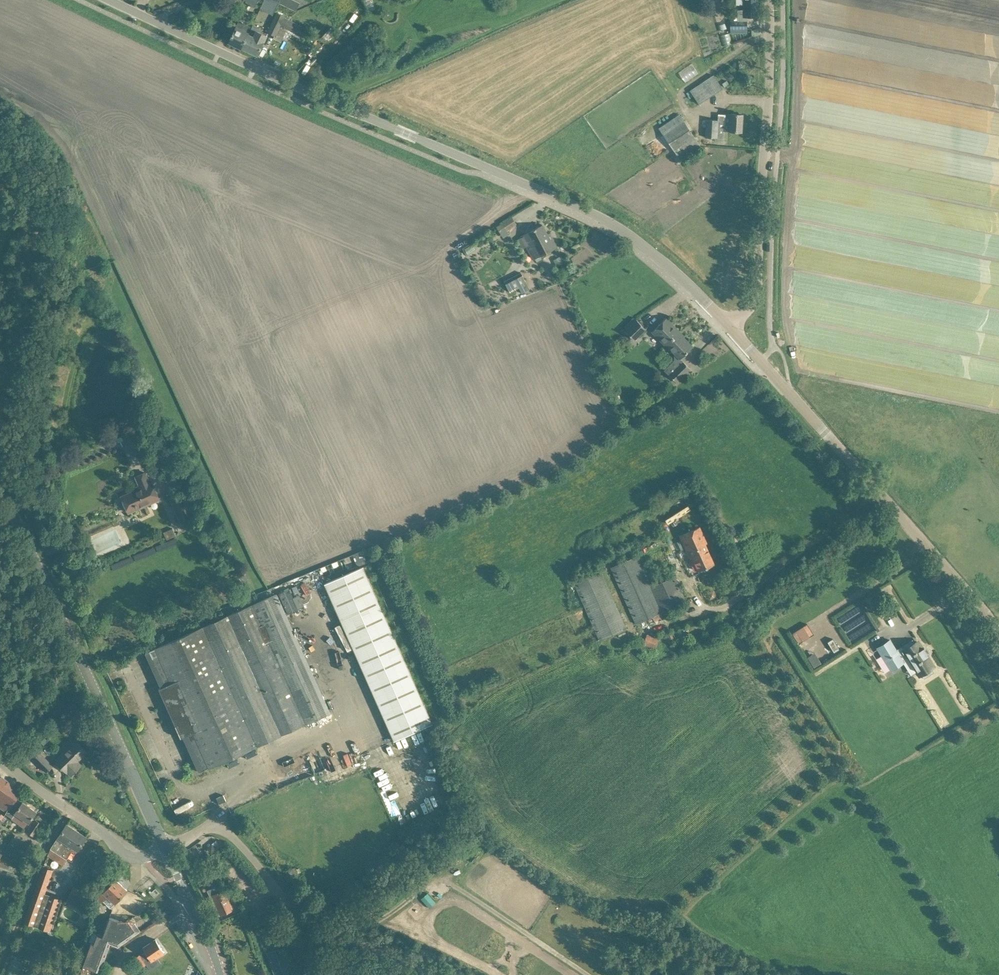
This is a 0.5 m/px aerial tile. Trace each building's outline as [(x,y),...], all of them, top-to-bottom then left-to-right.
[(260,9),(272,15),(278,4),(278,3),(273,0),(264,0),(260,9)] [(278,3),(296,11),(300,3),(294,0),(273,0),(278,3)] [(743,10),(737,10),(737,21),(730,21),(731,29),(747,29),(747,17),(758,17),(758,0),(743,0),(743,10)] [(285,17),(277,13),(268,32),(275,36),(281,25),(284,17),(285,17)] [(288,20),(285,27),(303,36),(306,29),(288,20)] [(240,48),(250,26),(239,21),(236,26),(228,42),(240,48)] [(250,26),(240,48),(241,49),(242,48),(257,55),(264,41),(266,36),(261,33),(263,30),(253,25),(252,27),(250,26)] [(331,27),(323,36),(326,39),(334,30),(331,27)] [(713,75),(690,91),(694,96),(687,101),(692,108),(722,88),(713,75)] [(742,114),(732,114),(731,114),(730,114),(725,114),(724,121),(706,119),(705,137),(723,138),(723,130),(729,130),(729,131),(741,132),(742,114)] [(679,115),(659,128),(680,160),(700,146),(679,115)] [(512,216),(497,226),(501,233),(507,230),(517,224),(512,216)] [(522,237),(518,239),(522,248),(523,249),(527,247),(527,248),(528,248),(534,259),(547,252),(556,247),(549,233),(548,234),(547,234),(542,225),(533,229),(521,236),(522,237)] [(560,257),(554,260),(557,266),(563,263),(560,257)] [(521,273),(504,281),(510,293),(519,288),(522,294),(530,290),(521,273)] [(663,344),(679,330),(666,318),(652,331),(663,344)] [(637,320),(625,331),(634,341),(646,329),(637,320)] [(679,330),(663,344),(665,345),(666,344),(674,353),(674,361),(664,370),(676,383),(690,369),(680,359),(693,346),(679,332),(679,331),(679,330)] [(140,488),(130,492),(121,496),(128,513),(159,499),(152,482),(150,483),(145,472),(135,477),(140,488)] [(182,493),(169,498),(180,524),(193,519),(182,493)] [(705,544),(707,543),(700,526),(698,527),(679,535),(690,559),(693,558),(698,571),(714,564),(705,544)] [(172,528),(163,532),(166,540),(175,536),(172,528)] [(665,611),(653,586),(640,555),(610,568),(635,624),(665,611)] [(394,741),(432,724),(362,566),(324,584),(394,741)] [(626,629),(622,619),(600,571),(574,582),(600,640),(626,629)] [(665,611),(686,602),(675,576),(653,586),(665,611)] [(275,594),(145,653),(161,688),(159,689),(181,738),(183,737),(199,772),(329,713),(275,594)] [(799,627),(804,639),(820,632),(815,620),(799,627)] [(833,639),(841,648),(846,644),(839,634),(833,639)] [(890,640),(877,648),(891,670),(904,662),(903,661),(908,658),(919,676),(921,675),(924,679),(934,672),(931,668),(933,667),(927,657),(929,655),(928,655),(923,648),(924,648),(924,647),(922,649),(917,642),(915,643),(912,639),(896,650),(890,640)] [(819,664),(828,658),(821,648),(812,655),(819,664)] [(89,716),(82,703),(73,712),(76,715),(83,722),(89,717),(89,716)] [(81,765),(77,762),(87,752),(76,740),(56,761),(67,772),(71,775),(81,765)] [(39,753),(33,747),(28,752),(34,758),(34,759),(46,771),(52,766),(39,753)] [(433,767),(441,764),(437,754),(429,758),(433,767)] [(4,779),(1,777),(0,778),(0,806),(7,811),(15,799),(16,799),(21,791),(4,779)] [(219,804),(226,801),(223,795),(216,798),(219,804)] [(21,803),(16,799),(15,799),(7,811),(6,813),(12,818),(11,819),(24,828),(30,820),(36,811),(23,802),(21,803)] [(419,803),(421,812),(431,810),(429,801),(419,803)] [(34,836),(43,824),(35,819),(26,831),(34,836)] [(85,836),(76,830),(67,824),(51,848),(67,859),(73,849),(76,851),(85,836)] [(212,843),(216,849),(221,846),(216,840),(212,843)] [(234,870),(241,877),(246,873),(239,865),(234,870)] [(43,866),(23,923),(48,931),(60,899),(45,893),(53,870),(43,866)] [(103,892),(97,898),(101,903),(103,901),(110,908),(115,903),(120,897),(127,890),(115,879),(108,886),(107,887),(108,888),(103,892)] [(91,896),(73,887),(66,901),(83,910),(91,896)] [(208,889),(206,890),(215,911),(218,910),(221,915),(233,909),(234,912),(239,909),(238,907),(236,902),(231,905),(224,890),(217,892),(215,887),(208,889)] [(111,945),(116,947),(140,930),(135,923),(136,921),(133,916),(124,922),(109,917),(102,936),(97,934),(94,943),(91,942),(82,965),(83,965),(80,973),(86,974),(98,974),(99,971),(101,972),(110,945),(111,945)] [(145,952),(140,956),(146,964),(156,958),(164,952),(155,939),(147,945),(143,948),(145,952)] [(284,974),(276,949),(267,952),(275,974),(282,974),(284,974)] [(140,955),(133,959),(140,969),(146,964),(140,956),(140,955)] [(9,958),(3,974),(20,974),(24,964),(9,958)]
